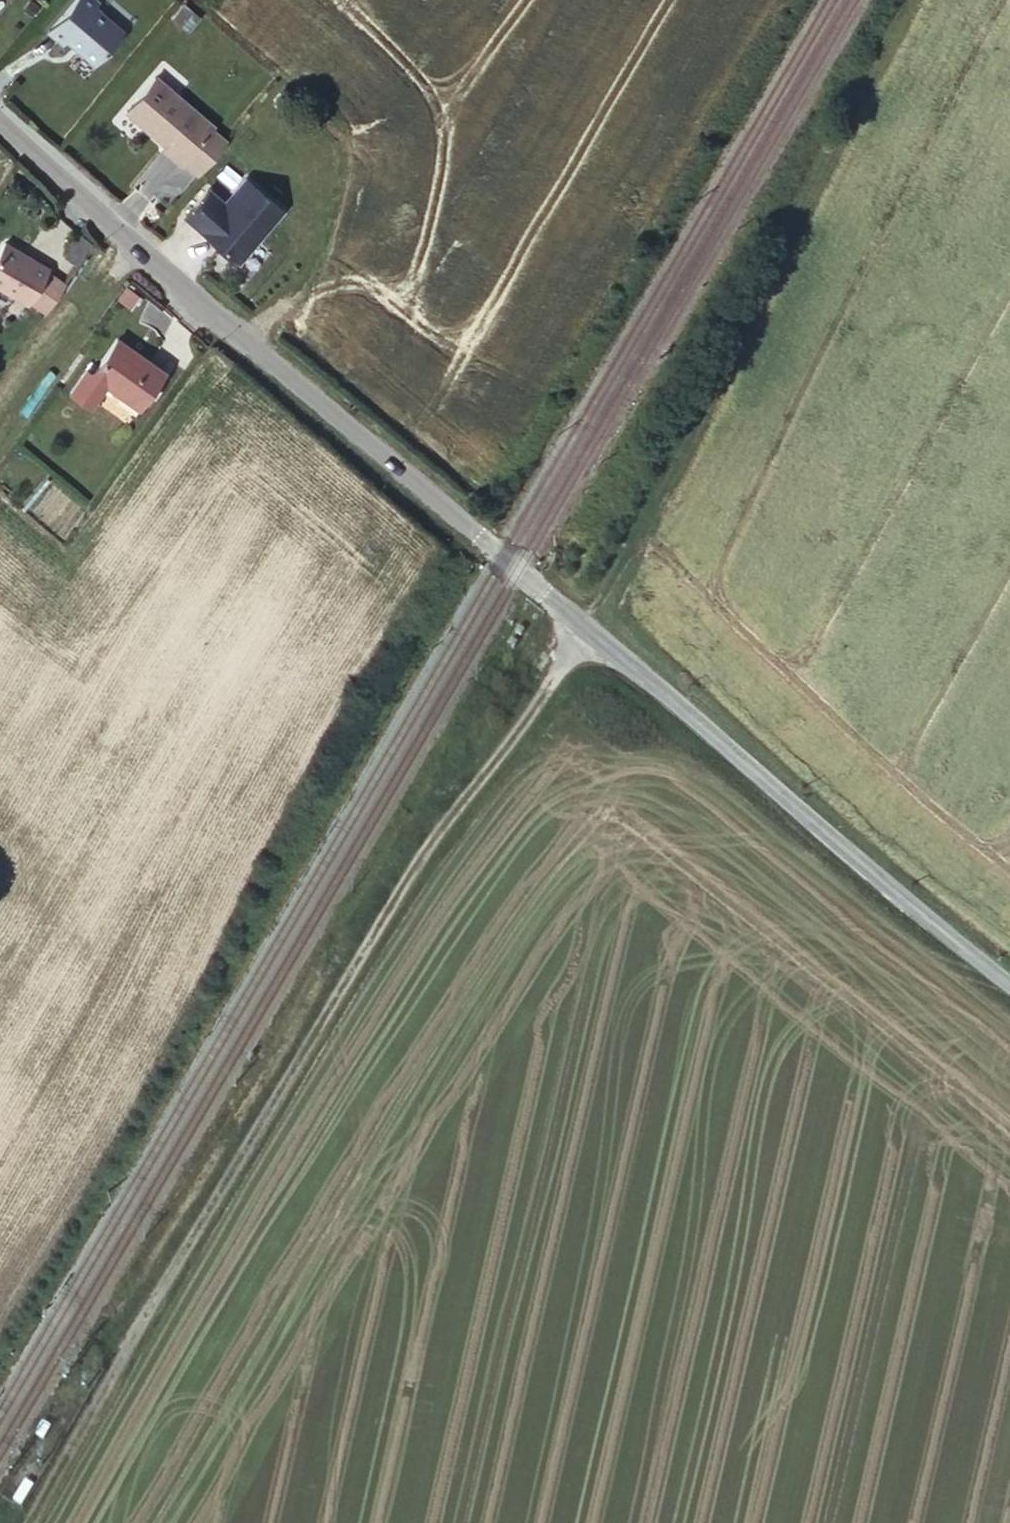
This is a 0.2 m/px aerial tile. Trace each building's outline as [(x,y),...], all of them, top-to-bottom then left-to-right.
[(125,30),(95,8),(98,4),(93,0),(79,0),(52,34),(66,46),(69,41),(97,64),(125,30)] [(184,168),(217,131),(159,82),(130,117),(170,152),(168,154),(184,168)] [(298,198),(239,150),(210,185),(250,218),(247,222),(265,236),(298,198)] [(61,285),(48,272),(51,267),(8,242),(0,255),(0,287),(28,305),(31,300),(45,309),(61,285)] [(131,290),(123,302),(138,313),(145,302),(131,290)] [(96,366),(137,401),(165,368),(124,333),(96,366)]
